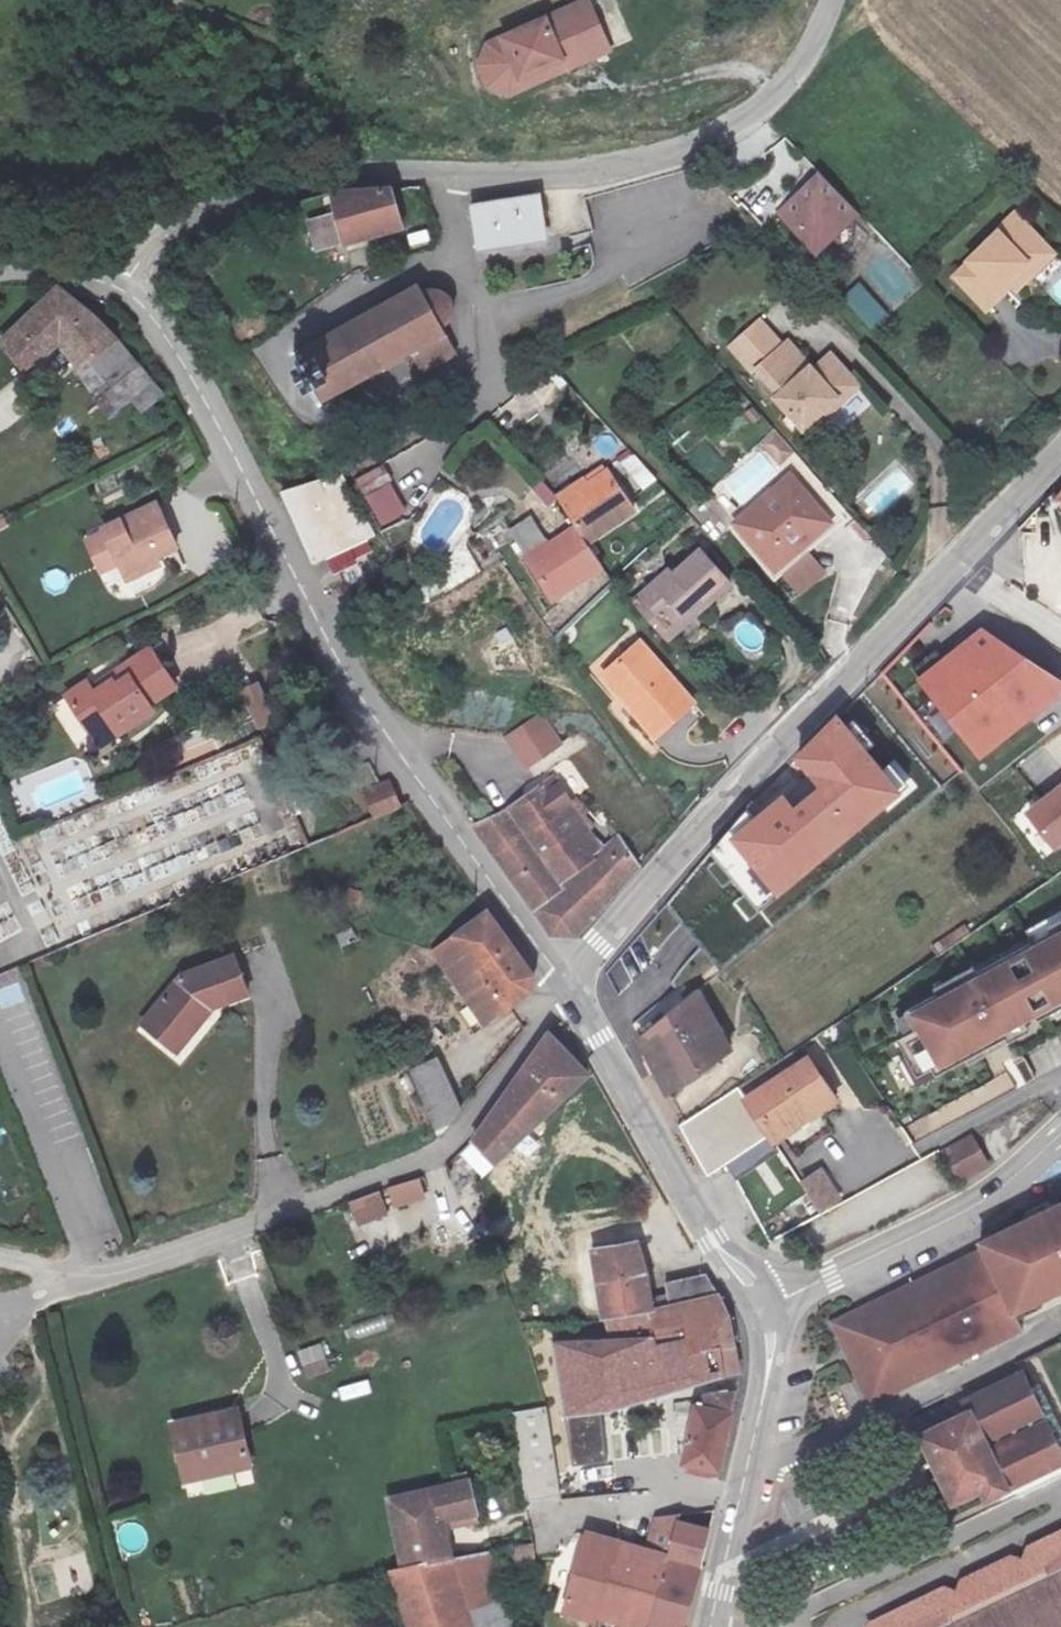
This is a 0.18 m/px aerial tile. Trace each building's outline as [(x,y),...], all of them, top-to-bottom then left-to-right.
[(491,43),(484,65),(494,85),(516,91),(531,84),(526,75),(566,55),(570,64),(612,42),(591,0),(574,0),(491,43)] [(802,233),(836,233),(834,219),(857,197),(829,168),(818,178),(811,172),(785,196),(802,214),(802,233)] [(391,184),(332,195),(340,227),(398,214),(391,184)] [(559,189),(493,196),(496,243),(564,237),(559,189)] [(866,206),(857,197),(834,219),(836,233),(866,206)] [(974,254),(960,267),(992,300),(1017,275),(1021,280),(1040,261),(1027,247),(1044,230),(1020,204),(1000,223),(1002,224),(973,253),(974,254)] [(1058,244),(1044,230),(1027,247),(1040,261),(1058,244)] [(818,250),(836,233),(802,233),(818,250)] [(889,281),(913,277),(908,251),(884,256),(889,281)] [(424,261),(279,340),(311,395),(417,341),(429,359),(461,343),(450,322),(463,314),(470,305),(469,296),(465,284),(458,275),(445,270),(430,271),(424,261)] [(861,281),(843,298),(874,329),(891,312),(861,281)] [(75,368),(111,344),(55,289),(0,338),(22,367),(55,339),(75,368)] [(832,411),(850,395),(845,390),(862,375),(842,354),(825,369),(799,340),(793,345),(771,319),(742,345),(762,367),(769,367),(792,392),(787,397),(818,430),(835,416),(832,411)] [(111,344),(75,368),(102,414),(129,396),(138,411),(170,387),(158,369),(143,379),(111,344)] [(870,384),(862,375),(845,390),(850,395),(855,399),(870,384)] [(586,514),(598,528),(648,485),(615,448),(567,492),(586,514)] [(799,476),(743,522),(783,570),(839,525),(799,476)] [(281,499),(320,567),(334,560),(349,588),(372,575),(354,547),(376,537),(342,484),(327,492),(320,481),(281,499)] [(381,525),(409,514),(395,481),(368,492),(381,525)] [(152,502),(101,528),(123,569),(173,542),(152,502)] [(614,546),(598,528),(586,514),(540,549),(567,585),(614,546)] [(673,558),(645,581),(671,615),(700,591),(705,596),(732,573),(706,542),(679,564),(673,558)] [(983,757),(1060,694),(1060,683),(984,633),(924,678),(983,757)] [(650,641),(613,674),(666,735),(704,702),(650,641)] [(69,698),(91,736),(112,726),(117,735),(152,715),(146,706),(175,688),(165,668),(157,672),(148,654),(128,666),(133,676),(120,684),(117,679),(96,693),(90,684),(69,698)] [(258,731),(279,720),(259,681),(237,692),(258,731)] [(713,849),(761,906),(905,787),(834,709),(793,758),(816,785),(795,802),(776,784),(713,849)] [(528,770),(565,742),(540,711),(504,739),(528,770)] [(98,747),(117,735),(112,726),(91,736),(98,747)] [(1054,848),(1060,842),(1060,784),(1026,813),(1054,848)] [(382,820),(404,811),(398,786),(372,795),(382,820)] [(637,871),(613,831),(583,847),(548,790),(485,828),(521,878),(552,924),(578,936),(637,871)] [(542,981),(493,915),(439,958),(491,1029),(534,995),(542,981)] [(928,1066),(933,1074),(1060,1004),(1060,922),(900,1010),(901,1013),(891,1018),(899,1033),(892,1037),(912,1074),(928,1066)] [(256,996),(241,959),(193,978),(152,1027),(186,1055),(215,1020),(206,1014),(216,1006),(222,1010),(256,996)] [(27,1001),(19,982),(0,990),(0,998),(4,1009),(27,1001)] [(735,1045),(697,990),(643,1037),(671,1089),(735,1045)] [(556,1042),(477,1145),(491,1158),(498,1165),(593,1074),(556,1042)] [(770,1147),(837,1102),(803,1053),(737,1096),(766,1140),(770,1147)] [(1023,1056),(1009,1065),(1021,1084),(1035,1076),(1023,1056)] [(442,1134),(463,1109),(441,1067),(418,1079),(442,1134)] [(711,1175),(766,1140),(737,1096),(683,1132),(711,1175)] [(990,1168),(972,1136),(941,1153),(959,1185),(990,1168)] [(480,1169),(491,1158),(477,1145),(455,1173),(471,1187),(486,1173),(480,1169)] [(821,1166),(798,1181),(819,1214),(842,1200),(821,1166)] [(392,1209),(428,1200),(422,1178),(387,1187),(392,1209)] [(348,1203),(358,1228),(390,1215),(380,1190),(348,1203)] [(1021,1332),(1013,1314),(1060,1290),(1060,1195),(970,1239),(974,1248),(828,1322),(868,1404),(1021,1332)] [(602,1331),(651,1325),(636,1254),(591,1261),(598,1323),(602,1331)] [(711,1307),(651,1325),(602,1331),(608,1344),(685,1340),(688,1359),(711,1360),(713,1373),(730,1371),(726,1354),(723,1328),(711,1307)] [(660,1382),(644,1385),(611,1389),(612,1396),(583,1399),(589,1425),(566,1429),(560,1402),(541,1405),(542,1415),(560,1513),(631,1504),(623,1440),(687,1445),(683,1478),(720,1482),(731,1419),(731,1402),(718,1401),(713,1373),(711,1360),(688,1359),(685,1340),(608,1344),(608,1361),(641,1358),(657,1357),(660,1382)] [(326,1345),(301,1347),(303,1375),(329,1373),(326,1345)] [(641,1358),(644,1385),(660,1382),(657,1357),(641,1358)] [(1020,1368),(957,1399),(961,1407),(909,1433),(937,1489),(946,1506),(976,1492),(983,1505),(1060,1467),(1060,1450),(1020,1368)] [(730,1371),(713,1373),(718,1401),(731,1402),(732,1381),(730,1371)] [(241,1410),(176,1424),(188,1479),(252,1465),(241,1410)] [(397,1510),(409,1571),(453,1561),(444,1528),(479,1517),(476,1503),(486,1501),(482,1483),(397,1510)] [(661,1529),(650,1562),(649,1566),(677,1571),(698,1576),(706,1543),(691,1534),(691,1525),(661,1529)] [(863,1623),(865,1626),(1060,1626),(1060,1528),(1024,1545),(1022,1557),(1009,1554),(959,1579),(958,1591),(943,1585),(863,1623)] [(621,1552),(596,1544),(564,1618),(585,1626),(594,1626),(598,1615),(608,1588),(621,1552)] [(501,1587),(517,1583),(523,1626),(538,1626),(529,1549),(486,1559),(493,1589),(501,1587)] [(638,1597),(649,1566),(650,1562),(621,1552),(608,1588),(638,1597)] [(473,1626),(511,1626),(501,1587),(493,1589),(486,1559),(454,1566),(473,1626)] [(454,1566),(453,1561),(409,1571),(401,1573),(391,1576),(407,1626),(473,1626),(454,1566)] [(698,1576),(677,1571),(658,1626),(685,1626),(698,1576)] [(638,1597),(608,1588),(598,1615),(620,1626),(629,1626),(638,1597)]
